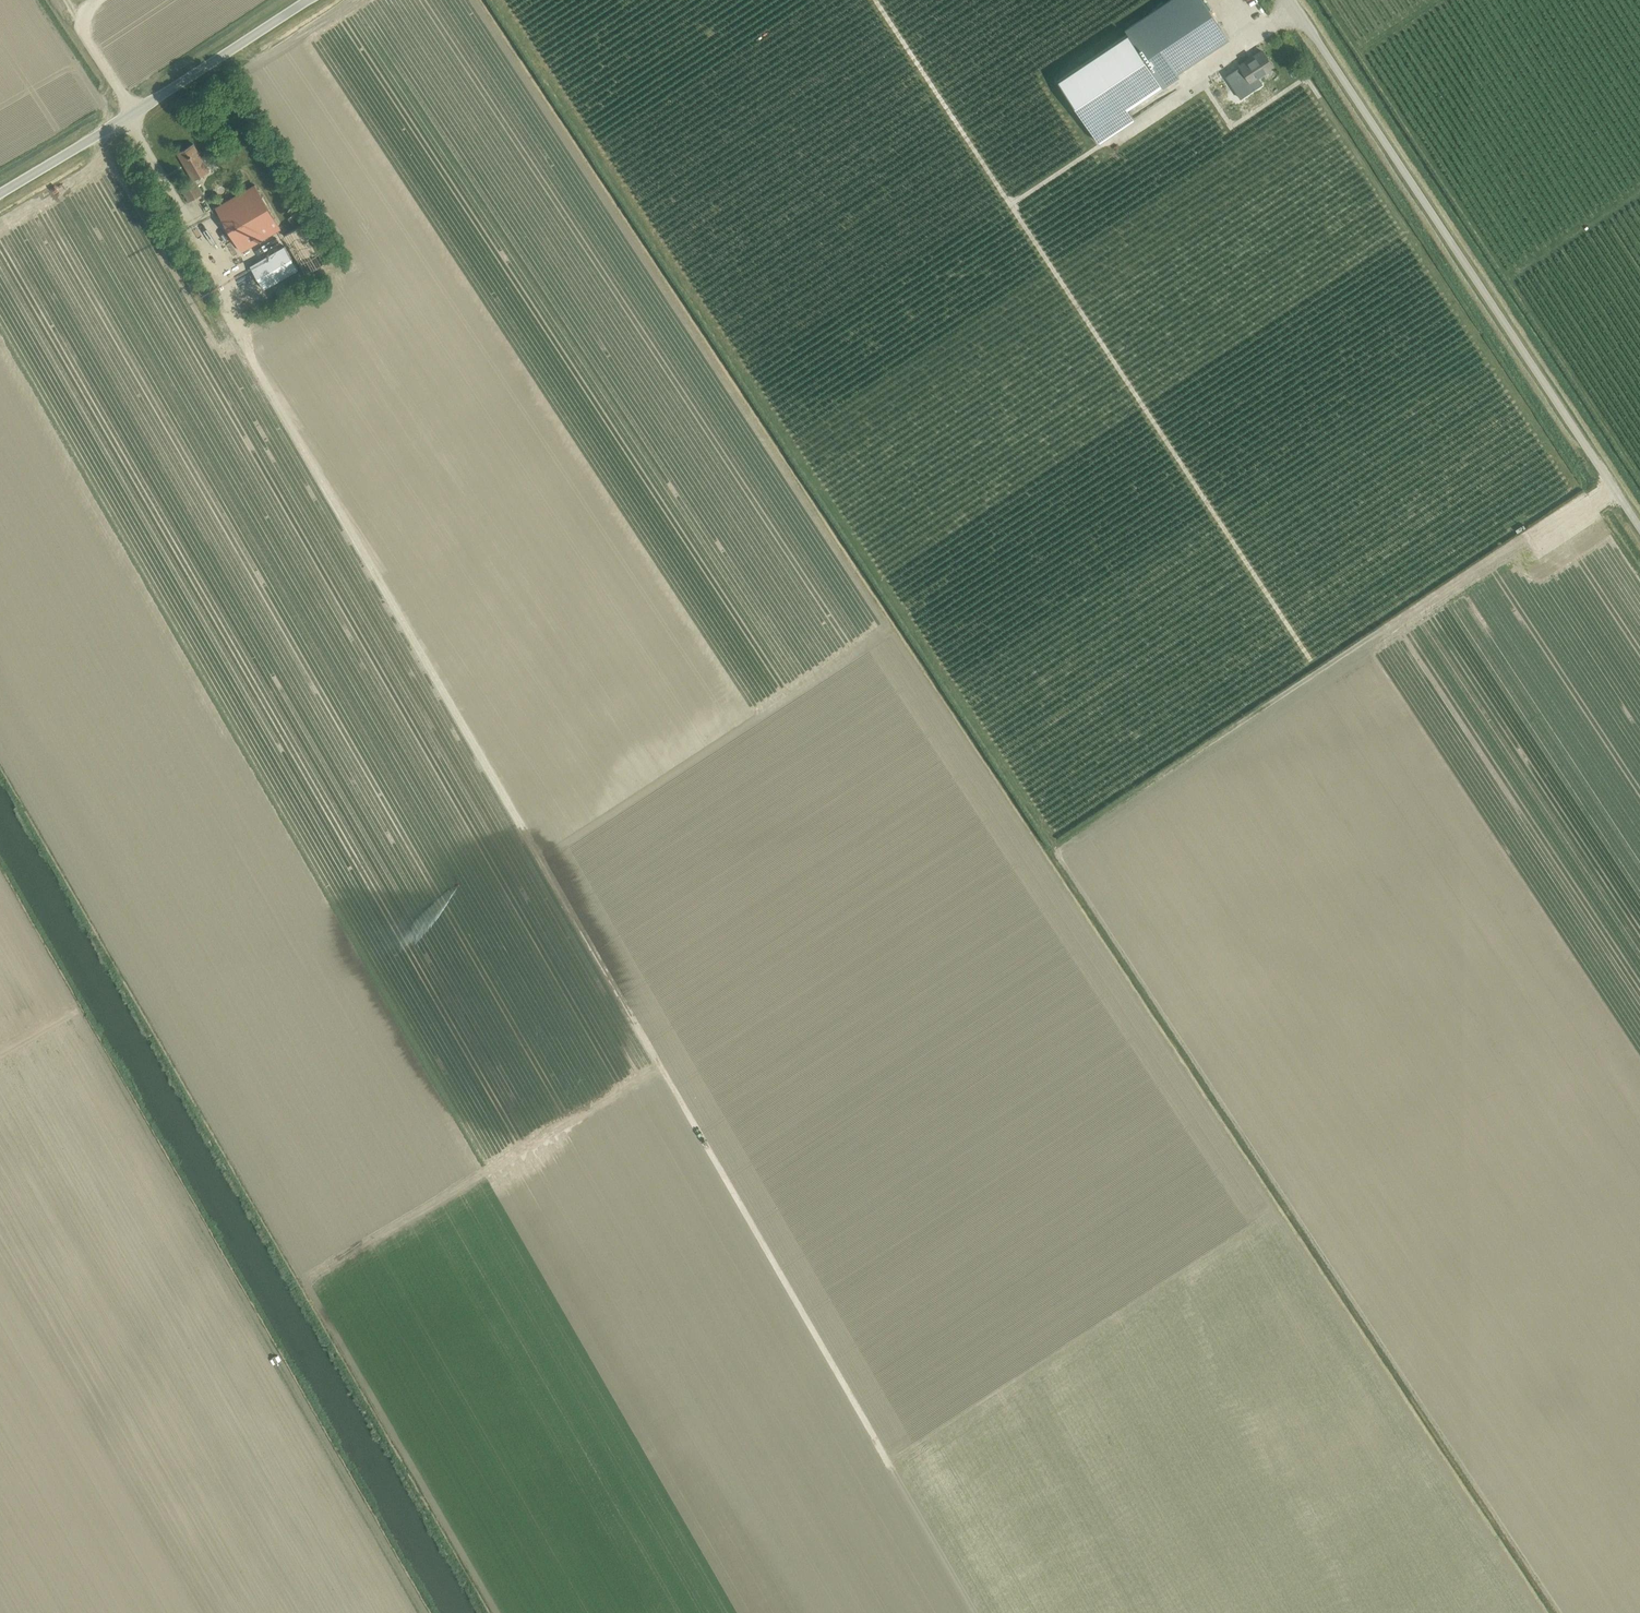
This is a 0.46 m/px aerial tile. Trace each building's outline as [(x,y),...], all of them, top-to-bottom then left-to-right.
[(1140,19),(1124,30),(1127,34),(1161,85),(1162,87),(1178,76),(1176,73),(1228,39),(1202,0),(1169,0),(1140,19)] [(1251,17),(1262,9),(1255,0),(1240,0),(1251,17)] [(1127,34),(1057,81),(1098,142),(1133,119),(1126,108),(1161,85),(1127,34)] [(1250,82),(1272,68),(1261,51),(1239,66),(1250,82)] [(194,180),(209,171),(193,144),(177,153),(193,181),(181,188),(188,201),(202,193),(194,180)] [(239,156),(230,153),(228,160),(236,163),(239,156)] [(241,251),(280,229),(254,185),(215,208),(241,251)] [(283,235),(301,267),(305,273),(328,260),(306,222),(283,235)] [(263,290),(298,270),(284,246),(250,266),(263,290)]
